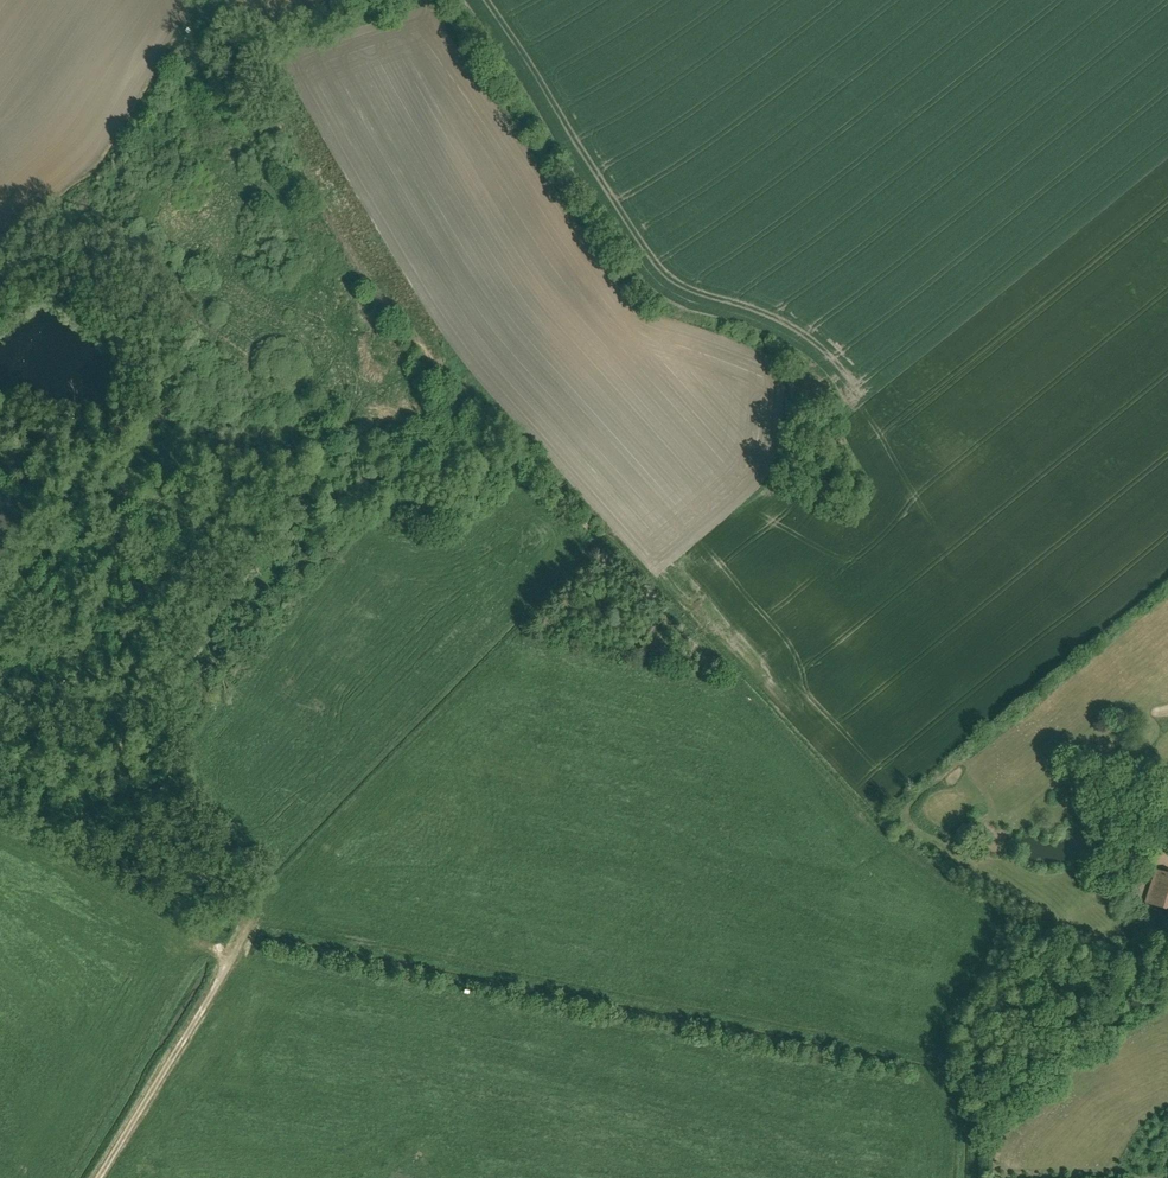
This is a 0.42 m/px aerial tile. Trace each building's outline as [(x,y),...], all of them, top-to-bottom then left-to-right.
[(1145,902),(1167,910),(1167,875),(1156,871),(1153,880),(1145,902)]
